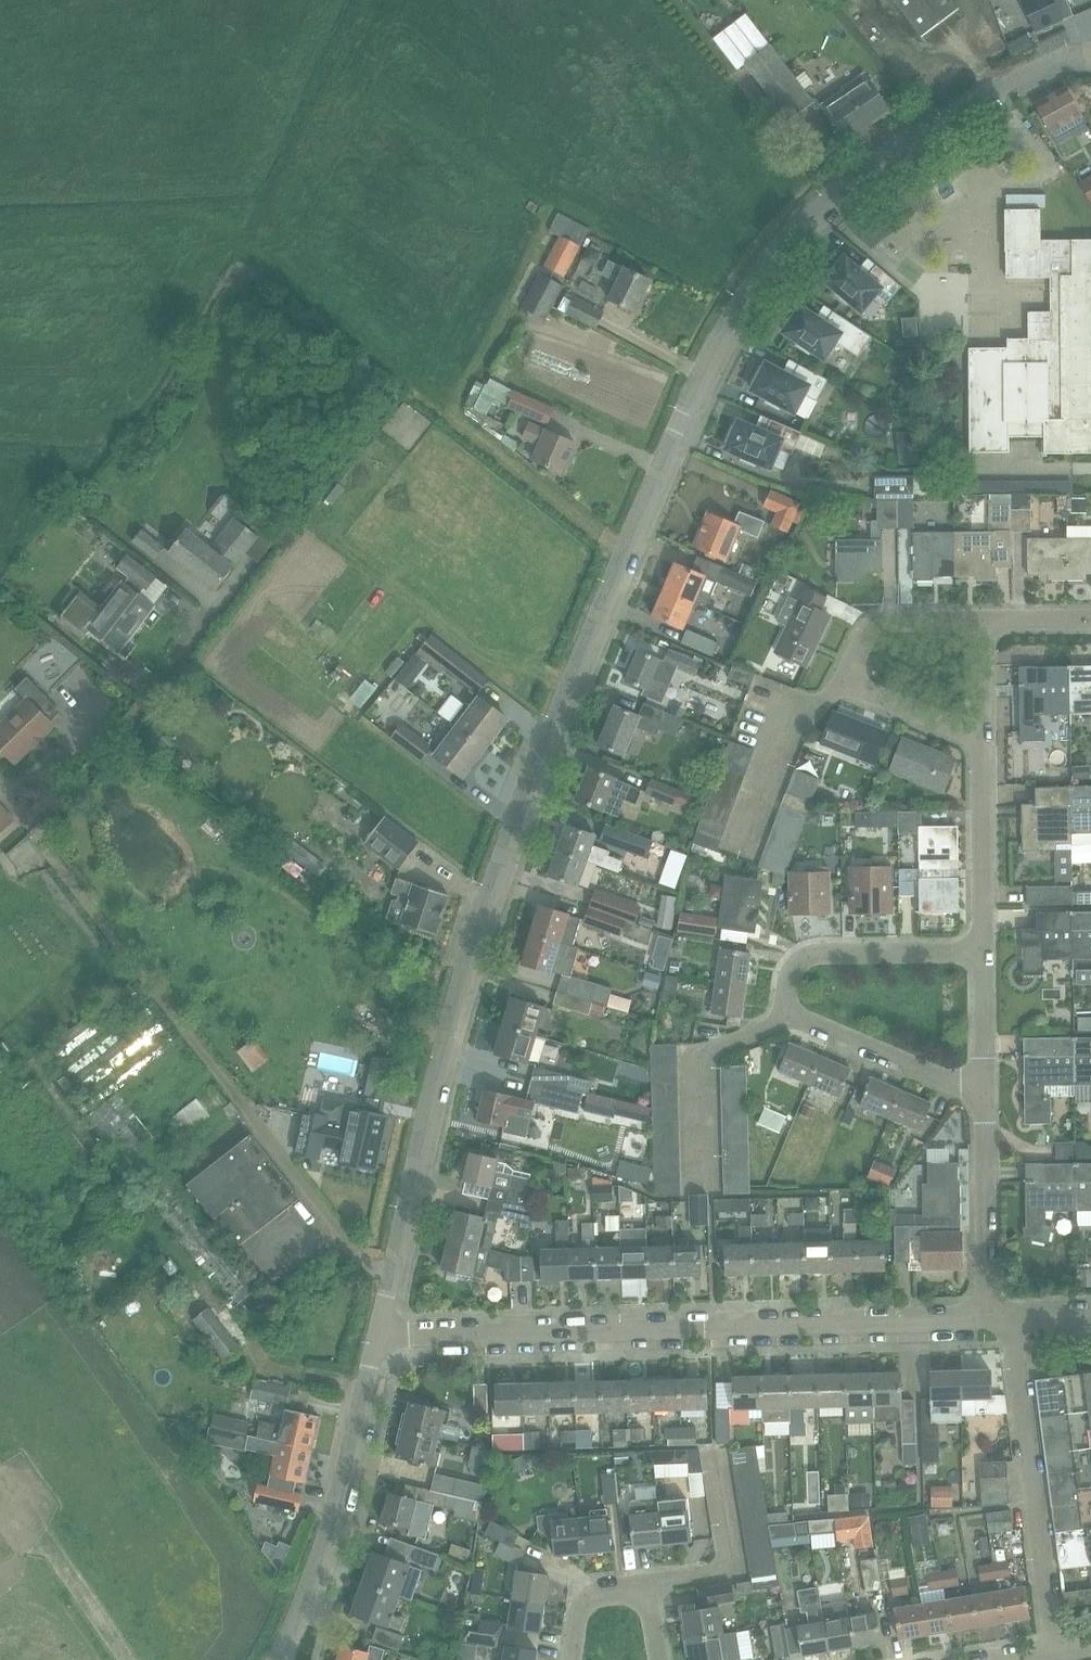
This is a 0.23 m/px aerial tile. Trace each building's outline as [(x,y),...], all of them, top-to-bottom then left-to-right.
[(959,13),(949,0),(895,0),(927,39),(959,13)] [(1028,13),(1037,33),(1042,30),(1045,32),(1051,29),(1052,26),(1074,16),(1067,0),(1022,0),(1028,13)] [(737,71),(746,64),(789,121),(814,102),(747,14),(714,39),(737,71)] [(825,110),(833,122),(845,140),(889,111),(866,75),(849,86),(846,81),(840,85),(847,95),(825,110)] [(1082,116),(1066,87),(1035,105),(1046,123),(1064,157),(1080,148),(1074,137),(1088,129),(1082,117),(1082,116)] [(1081,185),(1090,201),(1090,178),(1081,185)] [(850,212),(867,198),(862,190),(844,204),(850,212)] [(1005,211),(1007,211),(1007,251),(1005,251),(1005,252),(1007,252),(1007,278),(1050,277),(1051,313),(1028,313),(1028,340),(1007,340),(1007,339),(1005,339),(1005,349),(967,349),(967,350),(969,350),(970,454),(1009,453),(1009,437),(1044,437),(1044,454),(1090,454),(1090,240),(1041,241),(1041,209),(1005,210),(1005,211)] [(544,267),(564,278),(580,247),(560,236),(544,267)] [(851,302),(862,312),(875,296),(886,306),(902,287),(876,265),(867,276),(845,258),(841,262),(838,259),(826,274),(829,277),(825,281),(839,292),(836,295),(848,305),(851,302)] [(612,301),(616,303),(636,313),(651,282),(613,263),(606,276),(620,283),(612,301)] [(546,321),(564,286),(541,273),(523,308),(546,321)] [(566,313),(576,318),(596,328),(603,313),(573,298),(566,313)] [(812,351),(824,359),(835,342),(859,358),(872,337),(833,312),(825,324),(801,307),(798,312),(795,310),(784,326),(788,328),(784,333),(799,342),(797,346),(810,355),(812,351)] [(782,406),(795,413),(804,395),(817,402),(829,380),(799,365),(793,378),(767,364),(764,369),(760,367),(751,384),(755,386),(753,391),(768,399),(766,403),(780,410),(782,406)] [(490,381),(474,411),(488,417),(498,393),(512,399),(508,408),(548,425),(555,409),(490,381)] [(757,462),(771,468),(779,450),(792,456),(802,433),(771,420),(766,433),(739,422),(737,427),(732,425),(725,443),(729,445),(727,450),(743,457),(741,461),(756,466),(757,462)] [(563,473),(576,443),(530,423),(524,438),(540,445),(533,460),(563,473)] [(816,440),(836,446),(839,436),(819,429),(816,440)] [(875,502),(878,502),(898,501),(915,501),(914,476),(875,477),(875,502)] [(1018,482),(965,482),(965,494),(989,494),(1011,494),(1018,494),(1018,482)] [(772,525),(788,532),(793,521),(799,524),(804,512),(798,509),(801,504),(772,491),(765,507),(778,513),(772,525)] [(1072,492),(1071,523),(1082,523),(1083,492),(1072,492)] [(989,532),(956,532),(956,577),(977,577),(977,581),(996,581),(996,568),(1011,568),(1011,532),(1011,510),(1011,501),(1011,494),(989,494),(989,532)] [(1011,501),(1011,510),(1011,532),(1031,532),(1031,500),(1011,501)] [(898,501),(878,502),(879,521),(872,521),(872,541),(837,541),(837,582),(867,581),(867,561),(883,561),(882,529),(898,529),(898,501)] [(915,529),(915,501),(898,501),(898,529),(915,529)] [(694,547),(714,555),(727,561),(740,530),(758,538),(765,522),(740,511),(735,524),(708,513),(694,547)] [(187,531),(183,536),(170,553),(217,589),(257,537),(235,520),(212,550),(187,531)] [(170,552),(180,539),(158,522),(148,535),(170,552)] [(133,542),(155,559),(164,548),(142,531),(133,542)] [(956,577),(956,532),(914,533),(914,581),(934,581),(934,577),(956,577)] [(1068,580),(1068,539),(1028,539),(1028,575),(1049,575),(1049,580),(1068,580)] [(1068,539),(1068,580),(1087,580),(1087,575),(1090,575),(1090,539),(1068,539)] [(676,564),(664,591),(694,604),(706,609),(717,582),(752,597),(758,581),(724,567),(698,556),(692,571),(676,564)] [(82,595),(63,620),(85,637),(91,629),(102,637),(119,651),(152,606),(139,596),(145,589),(146,590),(155,578),(138,565),(128,557),(119,569),(130,577),(124,585),(124,584),(103,611),(82,595)] [(796,599),(792,598),(790,596),(778,622),(789,627),(776,653),(806,667),(830,616),(821,611),(827,599),(802,587),(796,599)] [(694,604),(664,591),(653,616),(683,629),(694,604)] [(682,643),(713,655),(718,643),(687,631),(682,643)] [(433,633),(417,654),(429,663),(441,674),(445,668),(477,692),(489,677),(433,633)] [(639,651),(626,681),(647,690),(645,695),(661,702),(666,689),(662,688),(671,667),(695,677),(700,663),(669,650),(664,662),(639,651)] [(728,679),(751,687),(755,674),(733,666),(728,679)] [(1072,667),(1072,712),(1090,712),(1090,666),(1072,667)] [(1072,712),(1072,667),(1020,668),(1021,742),(1046,741),(1045,729),(1041,729),(1041,713),(1072,712)] [(379,669),(366,692),(380,700),(393,677),(379,669)] [(16,764),(32,748),(33,749),(44,738),(43,737),(55,726),(38,709),(48,698),(27,678),(16,689),(29,701),(9,721),(7,719),(0,726),(0,748),(16,764)] [(713,702),(718,688),(700,682),(695,696),(713,702)] [(466,705),(452,723),(458,728),(485,748),(507,719),(490,706),(480,699),(472,709),(466,705)] [(684,719),(667,713),(645,704),(639,716),(615,706),(599,745),(625,756),(637,729),(656,737),(660,729),(676,736),(684,719)] [(822,744),(875,764),(886,733),(834,712),(822,744)] [(392,738),(423,761),(433,748),(402,724),(392,738)] [(485,748),(458,728),(437,756),(445,764),(463,777),(485,748)] [(891,770),(944,791),(956,760),(929,750),(927,753),(902,744),(904,740),(903,739),(891,770)] [(730,742),(725,755),(749,764),(754,751),(730,742)] [(725,755),(721,767),(745,776),(749,764),(725,755)] [(745,776),(721,767),(716,780),(740,789),(745,776)] [(642,790),(589,768),(576,800),(616,817),(623,800),(635,805),(642,790)] [(821,780),(795,770),(790,783),(816,793),(821,780)] [(695,798),(678,790),(652,779),(646,793),(674,805),(675,803),(691,809),(695,798)] [(740,789),(716,780),(711,793),(736,802),(740,789)] [(816,793),(790,783),(786,795),(812,805),(816,793)] [(1073,845),(1073,831),(1072,787),(1036,788),(1037,805),(1022,805),(1023,851),(1057,851),(1057,842),(1072,842),(1072,845),(1073,845)] [(1073,787),(1073,831),(1073,842),(1090,842),(1090,787),(1073,787)] [(736,802),(711,793),(706,806),(731,815),(736,802)] [(812,805),(786,795),(781,807),(807,816),(812,805)] [(731,815),(706,806),(702,819),(726,828),(731,815)] [(13,821),(0,807),(0,832),(13,821)] [(807,816),(781,807),(777,818),(803,828),(807,816)] [(870,828),(899,828),(898,812),(870,813),(856,813),(856,827),(870,827),(870,828)] [(925,861),(925,869),(925,871),(958,871),(958,827),(922,828),(922,812),(898,812),(899,828),(899,834),(919,834),(919,861),(925,861)] [(365,843),(400,870),(420,843),(384,817),(365,843)] [(803,828),(777,818),(772,832),(798,841),(803,828)] [(726,828),(702,819),(697,832),(722,841),(726,828)] [(567,825),(558,850),(587,861),(588,861),(605,867),(620,873),(624,861),(609,856),(610,851),(593,845),(596,836),(567,825)] [(601,838),(600,841),(647,858),(653,841),(606,825),(605,827),(606,828),(602,838),(602,839),(601,838)] [(722,841),(697,832),(693,843),(718,852),(722,841)] [(798,841),(772,832),(768,843),(794,853),(798,841)] [(794,853),(768,843),(764,855),(790,865),(794,853)] [(587,861),(558,850),(549,876),(578,886),(587,861)] [(790,865),(764,855),(759,867),(785,877),(790,865)] [(852,868),(852,891),(852,913),(892,913),(891,865),(872,865),(872,868),(852,868)] [(816,874),(791,875),(791,914),(830,913),(829,869),(816,869),(816,874)] [(925,871),(925,869),(899,870),(900,896),(915,896),(915,881),(920,881),(921,912),(959,912),(958,871),(925,871)] [(754,931),(759,894),(748,892),(750,881),(728,878),(721,927),(754,931)] [(394,902),(388,918),(393,922),(436,935),(449,895),(398,879),(393,895),(400,897),(399,902),(394,902)] [(1027,887),(1027,905),(1073,905),(1073,886),(1027,887)] [(596,891),(590,908),(612,916),(627,921),(636,925),(642,907),(596,891)] [(1090,905),(1090,893),(1075,893),(1075,905),(1090,905)] [(570,915),(540,906),(531,935),(579,950),(580,950),(581,950),(573,947),(582,919),(570,916),(570,915)] [(612,916),(590,908),(585,923),(621,936),(627,921),(612,916)] [(1046,957),(1074,957),(1073,913),(1037,913),(1038,930),(1024,930),(1024,975),(1046,975),(1046,957)] [(1074,957),(1090,957),(1090,913),(1073,913),(1074,957)] [(682,916),(680,931),(713,936),(715,921),(682,916)] [(579,950),(531,935),(523,964),(562,975),(557,993),(592,1003),(593,1003),(629,1013),(632,1002),(611,996),(613,989),(571,976),(579,950)] [(598,970),(605,946),(591,943),(585,967),(598,970)] [(721,949),(717,981),(746,986),(751,953),(721,949)] [(656,975),(674,981),(679,966),(662,960),(656,975)] [(746,986),(717,981),(712,1014),(741,1018),(746,986)] [(130,984),(113,997),(46,1049),(66,1076),(58,1082),(225,1295),(209,1308),(235,1342),(274,1312),(220,1243),(144,1145),(154,1137),(119,1092),(160,1060),(177,1046),(130,984)] [(592,1003),(557,993),(554,1005),(589,1015),(592,1003)] [(512,998),(503,1027),(536,1037),(545,1007),(512,998)] [(1079,1029),(1090,1029),(1090,1018),(1079,1018),(1079,1029)] [(536,1037),(503,1027),(495,1054),(528,1064),(531,1053),(539,1055),(543,1053),(547,1040),(536,1037)] [(268,1032),(251,1046),(266,1066),(284,1052),(268,1032)] [(1047,1039),(1025,1039),(1026,1124),(1048,1124),(1051,1124),(1051,1097),(1074,1097),(1074,1083),(1074,1038),(1047,1039)] [(1074,1038),(1074,1083),(1074,1097),(1074,1100),(1090,1100),(1090,1038),(1089,1038),(1074,1038)] [(779,1071),(799,1080),(808,1084),(820,1057),(790,1044),(779,1071)] [(678,1059),(677,1045),(652,1045),(652,1059),(678,1059)] [(305,1113),(296,1153),(319,1157),(321,1145),(343,1150),(341,1162),(376,1170),(388,1117),(381,1116),(385,1099),(387,1099),(396,1061),(374,1056),(372,1066),(362,1064),(359,1076),(366,1078),(362,1094),(365,1095),(361,1112),(347,1108),(348,1104),(349,1104),(349,1103),(347,1102),(347,1103),(326,1099),(326,1098),(324,1097),(324,1099),(325,1099),(321,1116),(305,1113)] [(820,1057),(808,1084),(840,1097),(851,1070),(820,1057)] [(678,1070),(678,1059),(652,1059),(652,1071),(678,1070)] [(535,1067),(532,1080),(568,1089),(575,1091),(578,1078),(578,1077),(556,1072),(535,1067)] [(747,1067),(721,1067),(722,1082),(747,1081),(747,1067)] [(678,1084),(678,1070),(652,1071),(653,1084),(678,1084)] [(860,1105),(890,1118),(901,1091),(871,1078),(860,1105)] [(485,1090),(478,1120),(504,1126),(503,1133),(527,1138),(535,1103),(564,1110),(568,1089),(532,1080),(527,1100),(485,1090)] [(748,1094),(747,1081),(722,1082),(722,1094),(748,1094)] [(679,1096),(678,1084),(653,1084),(653,1097),(679,1096)] [(901,1091),(890,1118),(921,1131),(932,1104),(901,1091)] [(199,1118),(225,1106),(217,1092),(192,1104),(199,1118)] [(652,1108),(590,1093),(590,1095),(588,1094),(584,1111),(615,1119),(616,1115),(649,1123),(652,1108)] [(748,1106),(748,1094),(722,1094),(722,1107),(748,1106)] [(679,1108),(679,1096),(653,1097),(653,1109),(679,1108)] [(240,1112),(232,1102),(222,1110),(230,1120),(240,1112)] [(748,1119),(748,1106),(722,1107),(723,1120),(748,1119)] [(679,1121),(679,1108),(653,1109),(654,1121),(679,1121)] [(749,1131),(748,1119),(723,1120),(723,1132),(749,1131)] [(679,1133),(679,1121),(654,1121),(654,1134),(679,1133)] [(749,1144),(749,1131),(723,1132),(723,1145),(749,1144)] [(680,1146),(679,1133),(654,1134),(654,1147),(680,1146)] [(301,1198),(252,1135),(188,1185),(237,1248),(301,1198)] [(749,1157),(749,1144),(723,1145),(724,1158),(749,1157)] [(680,1159),(680,1146),(654,1147),(654,1160),(680,1159)] [(464,1180),(485,1185),(492,1187),(489,1199),(507,1204),(531,1209),(528,1180),(494,1172),(497,1160),(470,1154),(464,1180)] [(750,1169),(749,1157),(724,1158),(724,1169),(750,1169)] [(680,1171),(680,1159),(654,1160),(655,1172),(680,1171)] [(868,1177),(890,1187),(897,1170),(875,1160),(868,1177)] [(895,1209),(890,1209),(891,1226),(896,1226),(961,1226),(961,1184),(959,1184),(959,1163),(951,1163),(927,1164),(928,1185),(923,1185),(923,1214),(895,1215),(895,1209)] [(1027,1228),(1024,1228),(1024,1238),(1048,1243),(1055,1220),(1048,1218),(1048,1209),(1075,1209),(1075,1164),(1048,1164),(1027,1164),(1027,1228)] [(1075,1164),(1075,1209),(1075,1226),(1090,1226),(1090,1164),(1075,1164)] [(651,1175),(619,1166),(617,1176),(649,1184),(651,1175)] [(750,1183),(750,1169),(724,1169),(724,1183),(750,1183)] [(681,1184),(680,1171),(655,1172),(655,1185),(681,1184)] [(592,1177),(592,1201),(613,1201),(613,1181),(609,1181),(609,1180),(604,1180),(604,1178),(599,1179),(599,1177),(592,1177)] [(750,1194),(750,1183),(724,1183),(725,1194),(750,1194)] [(681,1196),(681,1184),(655,1185),(655,1196),(681,1196)] [(634,1191),(620,1186),(621,1202),(634,1202),(634,1191)] [(708,1195),(690,1196),(691,1226),(709,1226),(708,1195)] [(751,1199),(715,1200),(715,1213),(751,1212),(751,1199)] [(531,1209),(507,1204),(504,1216),(522,1220),(520,1228),(533,1231),(531,1209)] [(635,1208),(620,1209),(621,1224),(636,1223),(635,1208)] [(456,1211),(449,1242),(519,1257),(491,1250),(498,1222),(485,1219),(486,1218),(456,1211)] [(845,1241),(829,1241),(830,1273),(857,1272),(856,1241),(856,1222),(856,1212),(844,1213),(844,1223),(845,1241)] [(870,1212),(856,1212),(856,1222),(870,1222),(870,1212)] [(597,1230),(616,1231),(617,1215),(598,1214),(597,1230)] [(803,1224),(802,1214),(787,1215),(788,1225),(803,1224)] [(765,1216),(750,1216),(750,1226),(765,1225),(765,1216)] [(656,1229),(671,1228),(671,1218),(655,1218),(656,1229)] [(570,1249),(569,1220),(557,1220),(557,1249),(542,1250),(543,1281),(567,1280),(567,1249),(570,1249)] [(596,1248),(595,1222),(582,1223),(583,1248),(570,1249),(567,1249),(567,1280),(594,1280),(593,1248),(596,1248)] [(961,1226),(896,1226),(896,1263),(910,1262),(910,1235),(923,1235),(924,1268),(962,1268),(961,1226)] [(752,1275),(751,1244),(750,1227),(740,1227),(740,1244),(726,1244),(727,1276),(752,1275)] [(645,1231),(619,1232),(619,1247),(620,1279),(646,1278),(645,1247),(645,1231)] [(884,1240),(856,1241),(857,1272),(885,1271),(884,1240)] [(830,1273),(829,1241),(803,1242),(804,1274),(830,1273)] [(519,1257),(449,1242),(442,1269),(484,1279),(487,1266),(506,1270),(506,1282),(519,1282),(519,1257)] [(804,1274),(803,1242),(777,1243),(778,1274),(804,1274)] [(778,1274),(777,1243),(751,1244),(752,1275),(778,1274)] [(700,1245),(679,1246),(672,1246),(672,1277),(701,1277),(700,1245)] [(672,1277),(672,1246),(645,1247),(646,1278),(672,1277)] [(620,1279),(619,1247),(596,1248),(593,1248),(594,1280),(620,1279)] [(522,1258),(519,1257),(519,1282),(535,1282),(535,1258),(522,1258)] [(241,1349),(235,1342),(209,1308),(193,1320),(225,1361),(241,1349)] [(991,1370),(961,1371),(962,1402),(963,1414),(977,1414),(1007,1413),(1005,1396),(991,1396),(991,1370)] [(932,1400),(922,1400),(922,1422),(923,1449),(924,1463),(941,1463),(939,1422),(963,1421),(963,1414),(962,1402),(961,1371),(931,1372),(932,1400)] [(901,1373),(871,1374),(873,1420),(901,1419),(902,1464),(916,1464),(915,1400),(902,1401),(901,1373)] [(873,1423),(873,1420),(871,1374),(844,1375),(846,1407),(846,1424),(873,1423)] [(1090,1413),(1090,1374),(1036,1381),(1041,1419),(1090,1413)] [(817,1408),(816,1375),(788,1376),(791,1422),(791,1435),(792,1435),(792,1446),(807,1445),(806,1425),(805,1425),(804,1408),(817,1408)] [(846,1407),(844,1375),(816,1375),(817,1408),(846,1407)] [(791,1422),(788,1376),(760,1377),(760,1409),(763,1409),(763,1423),(791,1422)] [(760,1409),(760,1377),(734,1378),(735,1410),(760,1409)] [(706,1378),(678,1379),(679,1411),(707,1410),(706,1378)] [(679,1411),(678,1379),(652,1380),(653,1412),(679,1411)] [(251,1397),(287,1405),(291,1388),(255,1380),(251,1397)] [(653,1412),(652,1380),(626,1381),(627,1412),(653,1412)] [(601,1413),(600,1381),(573,1382),(574,1414),(601,1413)] [(627,1412),(626,1381),(600,1381),(601,1413),(627,1412)] [(574,1414),(573,1382),(548,1383),(549,1415),(574,1414)] [(549,1415),(548,1383),(521,1384),(522,1415),(549,1415)] [(522,1415),(521,1384),(497,1384),(497,1416),(522,1415)] [(474,1385),(475,1407),(475,1412),(488,1412),(488,1385),(474,1385)] [(410,1402),(404,1429),(437,1437),(456,1441),(459,1428),(448,1425),(451,1412),(410,1402)] [(262,1421),(258,1437),(279,1442),(312,1450),(319,1417),(286,1409),(282,1426),(262,1421)] [(716,1410),(717,1444),(730,1444),(729,1409),(716,1410)] [(1090,1451),(1090,1413),(1041,1419),(1046,1457),(1090,1451)] [(680,1439),(679,1428),(664,1428),(664,1439),(680,1439)] [(694,1428),(679,1428),(680,1439),(694,1439),(694,1428)] [(404,1429),(397,1457),(422,1463),(421,1464),(425,1465),(425,1464),(437,1466),(438,1467),(441,1453),(433,1451),(437,1437),(404,1429)] [(628,1440),(627,1430),(612,1431),(613,1441),(628,1440)] [(642,1430),(627,1430),(628,1440),(642,1440),(642,1430)] [(575,1442),(575,1431),(560,1432),(560,1443),(575,1442)] [(590,1431),(575,1431),(575,1442),(590,1442),(590,1431)] [(538,1432),(523,1433),(524,1450),(539,1450),(538,1443),(538,1432)] [(523,1433),(508,1434),(508,1444),(509,1451),(524,1450),(523,1433)] [(248,1435),(245,1449),(276,1456),(271,1475),(283,1478),(305,1483),(312,1450),(279,1442),(258,1437),(248,1435)] [(473,1447),(468,1468),(483,1472),(487,1450),(473,1447)] [(758,1447),(752,1448),(731,1451),(733,1465),(760,1460),(758,1447)] [(703,1473),(699,1450),(652,1452),(654,1466),(689,1464),(689,1474),(703,1473)] [(1090,1490),(1090,1451),(1046,1457),(1051,1495),(1090,1490)] [(654,1466),(652,1452),(644,1452),(645,1466),(654,1466)] [(762,1473),(760,1460),(733,1465),(735,1477),(762,1473)] [(983,1463),(980,1463),(981,1479),(984,1478),(986,1478),(1008,1477),(1008,1475),(1007,1461),(1000,1462),(985,1463),(983,1463)] [(635,1493),(632,1465),(619,1466),(621,1495),(635,1493)] [(764,1486),(762,1473),(735,1477),(737,1490),(764,1486)] [(435,1474),(431,1491),(483,1503),(486,1486),(485,1486),(480,1485),(435,1474)] [(604,1505),(619,1504),(616,1474),(601,1476),(604,1505)] [(984,1478),(981,1479),(982,1492),(1009,1490),(1008,1477),(986,1478),(984,1478)] [(256,1501),(298,1511),(302,1494),(259,1484),(256,1501)] [(766,1498),(764,1486),(737,1490),(739,1502),(766,1498)] [(954,1486),(933,1486),(933,1506),(954,1506),(954,1486)] [(1010,1504),(1009,1490),(982,1492),(983,1506),(1010,1504)] [(1090,1528),(1090,1490),(1051,1495),(1056,1532),(1090,1528)] [(426,1503),(426,1504),(434,1506),(456,1511),(454,1518),(480,1524),(483,1503),(431,1491),(429,1491),(426,1503)] [(870,1492),(849,1494),(850,1508),(871,1507),(870,1492)] [(385,1508),(382,1521),(403,1526),(411,1528),(409,1535),(426,1540),(434,1506),(426,1504),(426,1503),(417,1501),(410,1499),(403,1497),(389,1494),(388,1496),(385,1508)] [(850,1508),(849,1494),(829,1495),(829,1512),(850,1511),(850,1508)] [(768,1511),(766,1498),(739,1502),(741,1516),(768,1511)] [(687,1499),(665,1501),(659,1502),(663,1545),(691,1542),(687,1499)] [(658,1500),(629,1503),(634,1548),(663,1545),(659,1502),(658,1500)] [(592,1517),(580,1519),(584,1553),(612,1550),(608,1509),(592,1511),(592,1517)] [(770,1524),(768,1511),(741,1516),(743,1529),(770,1524)] [(570,1520),(569,1513),(538,1516),(539,1529),(549,1528),(550,1540),(554,1539),(556,1556),(584,1553),(580,1519),(570,1520)] [(871,1516),(833,1519),(835,1532),(836,1542),(855,1540),(857,1551),(875,1549),(871,1516)] [(1039,1537),(1049,1537),(1048,1516),(1038,1516),(1039,1537)] [(809,1521),(795,1522),(796,1523),(797,1535),(810,1534),(835,1532),(833,1519),(809,1521)] [(519,1535),(492,1522),(486,1535),(501,1542),(513,1548),(519,1535)] [(772,1537),(772,1539),(797,1536),(797,1535),(796,1523),(770,1526),(772,1537)] [(770,1526),(770,1524),(743,1529),(745,1541),(772,1537),(770,1526)] [(1090,1565),(1090,1528),(1056,1532),(1060,1569),(1090,1565)] [(772,1539),(772,1537),(745,1541),(747,1553),(774,1549),(772,1539)] [(267,1542),(263,1551),(281,1573),(292,1547),(280,1542),(278,1547),(267,1542)] [(513,1548),(501,1542),(495,1555),(519,1566),(525,1554),(513,1548)] [(440,1556),(416,1547),(410,1561),(435,1570),(440,1556)] [(776,1562),(774,1549),(747,1553),(749,1566),(776,1562)] [(375,1552),(364,1583),(398,1595),(404,1578),(418,1582),(423,1569),(375,1552)] [(812,1574),(822,1574),(824,1553),(814,1553),(812,1574)] [(867,1592),(884,1590),(879,1558),(862,1561),(867,1592)] [(779,1577),(776,1562),(749,1566),(752,1581),(779,1577)] [(1008,1562),(994,1564),(996,1577),(1010,1574),(1008,1562)] [(994,1564),(979,1566),(981,1579),(996,1577),(994,1564)] [(470,1594),(482,1596),(486,1570),(474,1568),(470,1594)] [(958,1570),(943,1572),(945,1586),(960,1583),(958,1570)] [(517,1571),(513,1599),(545,1605),(549,1576),(517,1571)] [(945,1586),(943,1572),(927,1574),(929,1588),(945,1586)] [(907,1578),(891,1580),(894,1595),(909,1593),(907,1578)] [(398,1595),(364,1583),(353,1614),(400,1630),(404,1618),(392,1614),(398,1595)] [(683,1613),(688,1640),(724,1634),(718,1604),(734,1601),(731,1585),(699,1590),(702,1609),(683,1613)] [(798,1625),(800,1634),(803,1655),(830,1651),(822,1605),(819,1586),(799,1590),(802,1608),(812,1606),(815,1622),(798,1625)] [(1024,1587),(1003,1591),(998,1592),(1004,1622),(1029,1617),(1024,1587)] [(1064,1593),(1065,1607),(1090,1604),(1090,1590),(1064,1593)] [(1004,1622),(998,1592),(973,1596),(978,1626),(1004,1622)] [(978,1626),(973,1596),(947,1600),(953,1630),(978,1626)] [(545,1605),(513,1599),(508,1628),(541,1633),(545,1605)] [(953,1630),(947,1600),(922,1605),(927,1635),(953,1630)] [(822,1605),(830,1651),(856,1646),(851,1617),(848,1601),(822,1605)] [(927,1635),(922,1605),(895,1609),(900,1639),(927,1635)] [(468,1613),(465,1631),(503,1637),(504,1624),(481,1621),(482,1615),(468,1613)] [(876,1613),(851,1617),(856,1646),(881,1642),(876,1613)] [(771,1625),(773,1637),(776,1658),(790,1656),(785,1623),(771,1625)] [(372,1642),(399,1650),(403,1636),(376,1627),(372,1642)] [(503,1637),(465,1631),(464,1643),(501,1648),(503,1637)] [(691,1659),(734,1659),(732,1649),(739,1648),(736,1632),(724,1634),(688,1640),(691,1659)] [(338,1659),(382,1659),(385,1649),(372,1645),(370,1654),(363,1652),(343,1646),(338,1659)] [(504,1659),(536,1659),(538,1651),(506,1646),(504,1659)]
